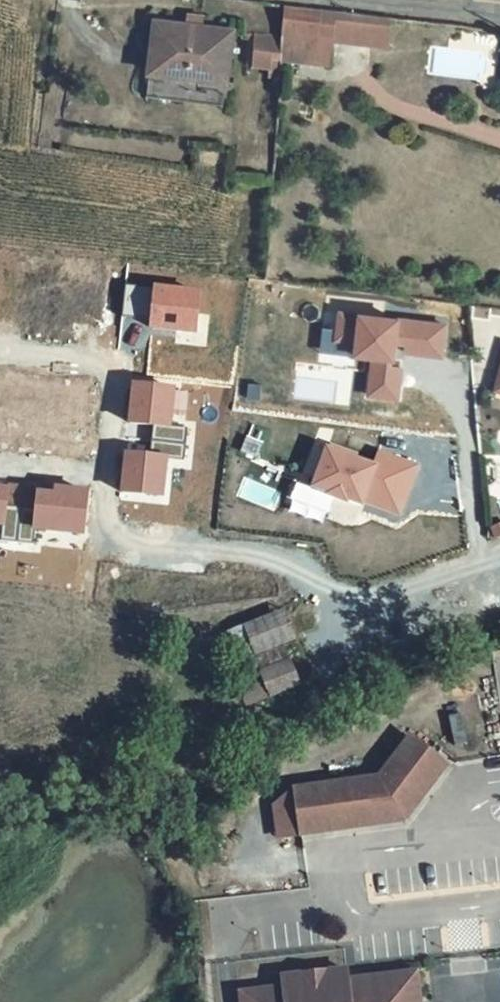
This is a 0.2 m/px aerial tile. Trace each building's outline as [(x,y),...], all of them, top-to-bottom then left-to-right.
[(379,45),(273,31),(268,96),(318,101),(320,71),(375,74),(379,45)] [(217,59),(143,49),(137,95),(211,104),(217,59)] [(198,289),(156,285),(152,325),(194,329),(198,289)] [(444,325),(340,312),(337,337),(357,339),(355,354),(372,356),(367,395),(397,398),(401,366),(392,365),(394,344),(403,345),(403,350),(440,354),(444,325)] [(175,388),(136,383),(132,421),(155,423),(152,439),(187,443),(187,429),(171,427),(175,388)] [(128,452),(124,490),(161,494),(165,457),(185,459),(187,443),(152,439),(150,455),(128,452)] [(356,454),(330,444),(314,484),(362,503),(364,497),(398,510),(416,464),(380,450),(374,466),(355,458),(356,454)] [(20,509),(17,540),(33,542),(35,527),(55,529),(55,525),(83,528),(86,491),(55,488),(55,494),(38,492),(37,509),(20,509)] [(3,523),(1,539),(17,540),(20,509),(2,507),(4,492),(0,492),(0,523),(3,523)] [(213,633),(253,736),(301,718),(286,679),(299,674),(274,609),(213,633)] [(373,782),(292,791),(296,835),(403,823),(448,768),(412,738),(373,782)] [(296,835),(292,791),(271,808),(274,837),(296,835)] [(234,995),(235,1001),(413,1001),(409,974),(340,982),(339,972),(273,981),(274,989),(234,995)]
